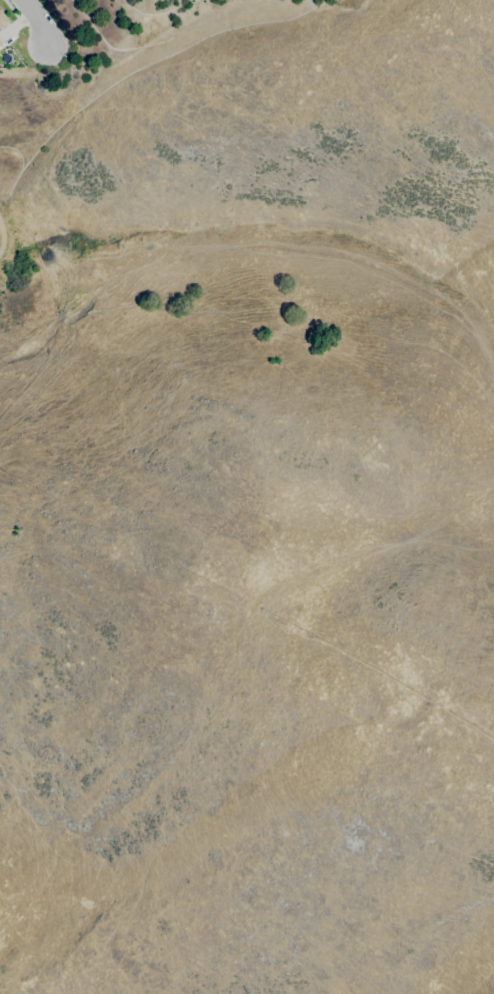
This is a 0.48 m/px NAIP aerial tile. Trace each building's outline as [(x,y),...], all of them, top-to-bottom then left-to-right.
[(4,27),(0,30),(0,9),(9,22),(4,26),(4,27)]
